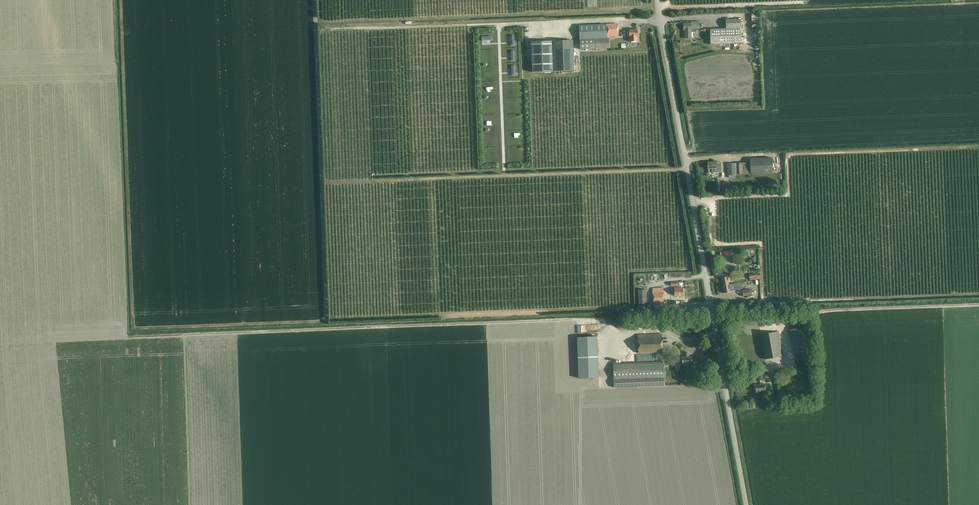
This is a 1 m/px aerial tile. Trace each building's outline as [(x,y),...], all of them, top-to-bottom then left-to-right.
[(740,43),(739,19),(725,20),(726,29),(710,29),(710,44),(740,43)] [(691,23),(683,24),(683,30),(684,30),(685,38),(691,38),(691,33),(691,32),(695,32),(696,30),(696,29),(700,29),(699,21),(695,22),(691,22),(691,23)] [(607,25),(579,27),(580,49),(608,48),(608,36),(607,25)] [(618,25),(607,25),(608,36),(618,35),(618,25)] [(638,29),(629,29),(629,37),(630,37),(630,42),(637,41),(637,36),(638,36),(638,29)] [(532,72),(550,71),(554,71),(552,41),(549,41),(531,42),(532,72)] [(554,73),(574,72),(573,42),(553,43),(554,73)] [(750,163),(727,164),(728,175),(773,173),(772,158),(750,159),(750,163)] [(719,162),(707,163),(708,169),(711,169),(711,173),(720,173),(720,162),(719,162)] [(729,284),(723,285),(724,293),(730,292),(730,291),(742,289),(741,282),(736,283),(732,284),(729,284)] [(653,303),(663,303),(663,288),(652,288),(653,303)] [(637,304),(646,303),(646,290),(637,290),(637,304)] [(792,335),(795,354),(809,351),(805,327),(791,329),(791,330),(792,335)] [(778,332),(761,335),(765,359),(783,356),(778,332)] [(662,335),(637,335),(638,353),(662,353),(662,335)] [(577,338),(578,378),(598,378),(597,337),(577,338)] [(692,357),(689,357),(689,353),(684,353),(684,357),(682,357),(682,364),(692,364),(692,357)] [(663,362),(613,363),(613,387),(663,386),(663,362)] [(758,384),(754,385),(755,392),(765,390),(764,383),(761,383),(761,379),(758,380),(758,384)]
